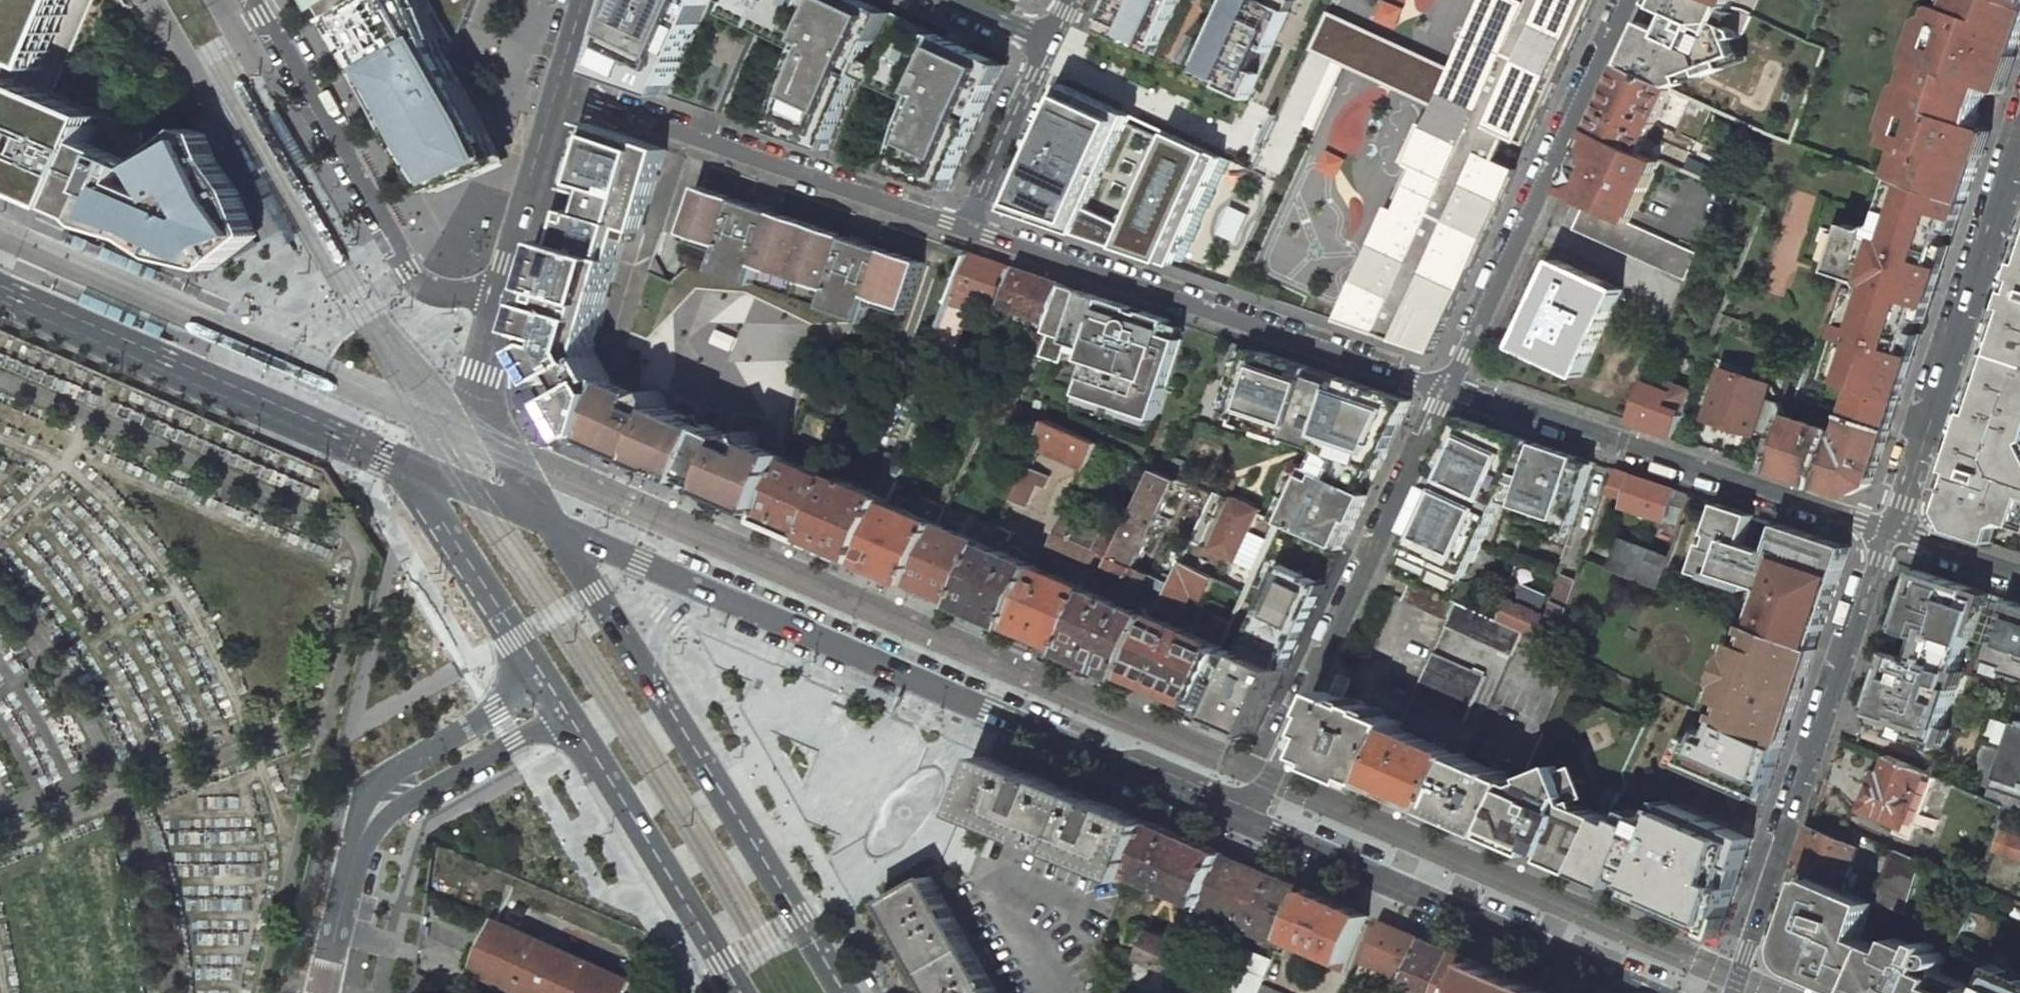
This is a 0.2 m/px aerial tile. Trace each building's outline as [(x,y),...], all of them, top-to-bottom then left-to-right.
[(22,60),(34,65),(62,0),(0,0),(0,51),(22,60)] [(34,65),(44,70),(74,0),(62,0),(34,65)] [(343,21),(379,0),(331,0),(343,21)] [(504,152),(481,114),(451,61),(458,44),(432,0),(379,0),(343,21),(446,185),(504,152)] [(606,73),(724,113),(764,27),(811,49),(796,82),(779,132),(834,150),(868,75),(924,101),(913,125),(897,172),(953,190),(1010,66),(950,38),(942,34),(939,41),(911,28),(893,67),(876,59),(884,41),(874,36),(886,9),(868,0),(627,0),(606,73)] [(1156,56),(1182,0),(1116,0),(1102,31),(1156,56)] [(1197,75),(1252,99),(1298,0),(1231,0),(1197,75)] [(1606,0),(1490,0),(1416,155),(1423,158),(1404,199),(1396,196),(1340,319),(1436,352),(1606,0)] [(1733,29),(1726,26),(1716,21),(1722,7),(1724,3),(1718,0),(1652,0),(1650,3),(1674,14),(1665,33),(1641,22),(1621,66),(1671,89),(1683,84),(1680,77),(1698,69),(1701,77),(1723,68),(1720,60),(1735,54),(1729,40),(1736,37),(1733,29)] [(1916,64),(1926,67),(1922,77),(1920,82),(1918,89),(1909,86),(1902,106),(1898,104),(1890,131),(1896,133),(1892,147),(1905,152),(1896,179),(1908,183),(1966,203),(1978,168),(1986,144),(1987,143),(1988,137),(1990,131),(1981,128),(1977,126),(1981,113),(1983,105),(1985,101),(1989,88),(1994,90),(2003,93),(2008,79),(2019,42),(2019,7),(2003,0),(1955,0),(1952,10),(1942,7),(1938,10),(1934,19),(1931,18),(1926,21),(1919,44),(1923,45),(1916,64)] [(1716,21),(1726,26),(1732,11),(1722,7),(1716,21)] [(1742,51),(1735,54),(1720,60),(1723,68),(1745,59),(1742,51)] [(1671,89),(1621,66),(1592,129),(1614,139),(1627,145),(1642,152),(1671,89)] [(1680,77),(1683,84),(1701,77),(1698,69),(1680,77)] [(1031,165),(1010,210),(1040,220),(1093,95),(1068,84),(1056,110),(1052,119),(1031,165)] [(0,115),(0,178),(48,200),(220,270),(260,235),(200,139),(151,167),(154,172),(153,173),(139,167),(140,163),(90,142),(98,126),(11,88),(0,115)] [(1093,95),(1040,220),(1151,258),(1205,147),(1108,102),(1093,95)] [(534,331),(529,349),(586,444),(594,447),(613,383),(589,345),(624,225),(638,229),(662,147),(586,122),(567,186),(590,192),(584,212),(570,208),(566,223),(557,220),(537,286),(547,289),(543,303),(533,300),(525,328),(534,331)] [(1627,145),(1614,139),(1592,129),(1574,167),(1574,168),(1562,194),(1585,204),(1595,209),(1631,224),(1637,212),(1661,160),(1642,152),(1627,145)] [(1226,157),(1205,147),(1151,258),(1176,266),(1226,157)] [(1837,262),(1834,271),(1866,281),(1869,286),(1866,295),(1855,326),(1848,323),(1844,338),(1855,342),(1841,382),(1869,392),(1860,419),(1891,429),(1915,356),(1907,354),(1919,320),(1945,242),(1953,218),(1960,220),(1966,203),(1908,183),(1901,203),(1891,199),(1885,218),(1892,221),(1889,228),(1878,232),(1877,227),(1869,230),(1850,224),(1848,233),(1837,262)] [(750,203),(738,199),(737,202),(729,200),(730,196),(702,187),(694,210),(698,218),(690,221),(686,233),(699,237),(697,243),(719,250),(713,270),(754,284),(762,264),(783,271),(785,265),(799,270),(813,225),(786,215),(785,219),(778,216),(779,213),(766,209),(769,201),(753,196),(750,203)] [(1595,209),(1585,204),(1574,229),(1687,278),(1689,273),(1697,253),(1631,224),(1595,209)] [(698,218),(694,210),(690,221),(698,218)] [(861,241),(848,236),(847,240),(839,237),(841,234),(813,225),(799,270),(811,274),(809,280),(831,288),(824,307),(865,321),(872,301),(893,308),(895,303),(909,307),(913,295),(909,287),(917,284),(924,262),(897,253),(896,256),(888,254),(889,250),(877,246),(879,238),(864,233),(861,241)] [(1848,233),(1838,230),(1828,259),(1837,262),(1848,233)] [(684,238),(697,243),(699,237),(686,233),(684,238)] [(1952,244),(1945,242),(1919,320),(1926,322),(1952,244)] [(1005,264),(971,252),(950,302),(971,309),(973,303),(993,311),(1003,286),(997,283),(1005,264)] [(1708,258),(1697,253),(1689,273),(1700,277),(1708,258)] [(1623,290),(1559,260),(1519,347),(1583,377),(1616,306),(1623,290)] [(2007,301),(1990,353),(1994,354),(1985,381),(2019,392),(2019,262),(2015,278),(2019,279),(2018,283),(2017,286),(2015,292),(2011,290),(2007,301)] [(783,271),(797,276),(799,270),(785,265),(783,271)] [(1067,284),(1019,268),(1003,305),(1051,321),(1067,284)] [(797,276),(809,280),(811,274),(799,270),(797,276)] [(1080,398),(1156,424),(1187,328),(1067,284),(1051,321),(1047,332),(1067,339),(1066,343),(1090,351),(1087,360),(1092,361),(1080,398)] [(1866,295),(1859,292),(1848,323),(1855,326),(1866,295)] [(893,308),(907,313),(909,307),(895,303),(893,308)] [(719,330),(713,342),(725,347),(730,335),(719,330)] [(730,335),(725,347),(732,351),(737,338),(730,335)] [(1042,341),(1036,339),(1034,345),(1039,347),(1042,341)] [(1239,348),(1219,408),(1229,411),(1249,352),(1239,348)] [(1318,473),(1298,464),(1272,519),(1271,520),(1279,524),(1342,551),(1368,495),(1354,489),(1365,465),(1380,470),(1396,436),(1412,401),(1346,379),(1280,357),(1265,351),(1264,354),(1250,349),(1249,352),(1229,411),(1228,413),(1242,418),(1240,423),(1328,453),(1318,473)] [(1772,386),(1724,370),(1709,417),(1756,433),(1772,386)] [(1695,382),(1686,378),(1680,394),(1689,398),(1695,382)] [(1985,381),(1980,396),(1975,413),(1970,411),(1959,447),(1951,470),(1955,471),(1950,487),(1942,511),(1952,528),(1953,529),(1962,532),(1972,536),(1975,537),(1998,528),(2003,526),(2011,523),(2019,526),(2019,392),(1985,381)] [(1667,391),(1645,382),(1629,421),(1674,436),(1682,415),(1660,408),(1667,391)] [(594,447),(637,466),(679,484),(689,488),(693,478),(716,487),(711,498),(764,520),(789,461),(790,460),(762,448),(754,430),(738,437),(667,407),(661,390),(643,397),(613,383),(606,405),(594,447)] [(1066,430),(1098,444),(1103,429),(1073,416),(1066,430)] [(1487,548),(1516,486),(1526,490),(1518,516),(1558,529),(1561,520),(1578,526),(1599,463),(1558,450),(1539,443),(1535,453),(1528,450),(1509,444),(1511,437),(1486,429),(1487,426),(1459,417),(1434,471),(1433,472),(1436,474),(1430,485),(1428,484),(1427,487),(1407,530),(1409,531),(1403,545),(1405,546),(1393,573),(1411,581),(1457,602),(1469,575),(1472,576),(1485,546),(1487,548)] [(1836,432),(1789,417),(1772,469),(1820,485),(1836,438),(1837,435),(1836,432)] [(1851,417),(1843,440),(1836,438),(1820,485),(1850,495),(1872,484),(1891,429),(1860,419),(1851,417)] [(1066,430),(1048,421),(1038,444),(1087,466),(1098,444),(1066,430)] [(1528,450),(1531,441),(1487,426),(1486,429),(1511,437),(1509,444),(1528,450)] [(876,448),(856,439),(837,482),(812,541),(860,561),(888,502),(909,458),(890,450),(871,490),(860,485),(876,448)] [(837,482),(789,461),(764,520),(812,541),(837,482)] [(1042,473),(1027,466),(1011,500),(1026,507),(1042,473)] [(1160,471),(1155,469),(1121,541),(1109,566),(1131,576),(1135,568),(1178,479),(1160,471)] [(1678,490),(1617,469),(1603,508),(1623,515),(1626,506),(1668,520),(1678,490)] [(1214,495),(1192,540),(1258,570),(1279,524),(1271,520),(1272,519),(1259,513),(1260,509),(1232,497),(1231,501),(1214,493),(1214,495)] [(939,524),(888,502),(860,561),(911,583),(939,524)] [(1752,625),(1817,651),(1851,548),(1782,524),(1774,548),(1763,544),(1761,550),(1744,544),(1754,515),(1719,504),(1709,534),(1713,535),(1710,545),(1704,543),(1695,572),(1749,590),(1751,585),(1764,589),(1752,625)] [(1668,562),(1613,540),(1620,519),(1602,512),(1596,530),(1586,558),(1611,568),(1659,587),(1669,562),(1668,562)] [(1121,541),(1064,515),(1048,549),(1105,574),(1109,566),(1121,541)] [(1558,529),(1575,535),(1578,526),(1561,520),(1558,529)] [(989,546),(939,524),(911,583),(962,605),(989,546)] [(1258,731),(1342,551),(1279,524),(1258,570),(1224,645),(1196,705),(1258,731)] [(999,526),(989,546),(997,549),(1000,542),(1008,541),(1012,533),(999,526)] [(989,546),(962,605),(1011,626),(1039,568),(997,549),(989,546)] [(1525,556),(1518,576),(1534,582),(1541,562),(1525,556)] [(1199,571),(1181,563),(1171,583),(1158,609),(1177,617),(1199,571)] [(1131,576),(1109,566),(1105,574),(1097,592),(1069,651),(1126,676),(1155,617),(1155,616),(1158,609),(1171,583),(1135,568),(1131,576)] [(1097,592),(1039,568),(1011,626),(1069,651),(1097,592)] [(1974,588),(1918,570),(1898,628),(1922,636),(1914,659),(1890,651),(1871,708),(1875,709),(1870,722),(1881,726),(1879,730),(1943,752),(1951,729),(1944,726),(1957,689),(1949,686),(1955,669),(1959,670),(1983,599),(1972,596),(1974,588)] [(1524,632),(1556,646),(1579,581),(1563,575),(1554,602),(1549,618),(1507,600),(1500,621),(1524,632)] [(2010,600),(1990,660),(2008,666),(2007,672),(2019,676),(2019,604),(2010,600)] [(1500,621),(1457,602),(1446,626),(1513,656),(1524,632),(1500,621)] [(1224,645),(1155,616),(1155,617),(1126,676),(1196,705),(1224,645)] [(1719,655),(1713,673),(1716,678),(1721,680),(1716,695),(1693,688),(1687,706),(1723,722),(1784,749),(1817,651),(1752,625),(1746,622),(1739,642),(1734,641),(1729,655),(1724,653),(1719,655)] [(1486,677),(1433,654),(1411,701),(1464,723),(1486,677)] [(1353,680),(1340,674),(1314,732),(1331,740),(1323,760),(1373,782),(1399,728),(1401,723),(1380,713),(1382,709),(1377,707),(1376,709),(1364,704),(1365,702),(1360,699),(1358,704),(1345,698),(1353,680)] [(1784,750),(1723,722),(1717,735),(1705,729),(1699,742),(1686,736),(1674,763),(1766,804),(1784,750)] [(2019,812),(2019,727),(2014,725),(1988,799),(2007,807),(2019,812)] [(1466,757),(1399,728),(1373,782),(1441,811),(1466,757)] [(1154,823),(988,756),(964,812),(991,824),(1011,832),(1129,880),(1132,874),(1154,823)] [(1903,762),(1888,756),(1881,775),(1876,773),(1862,810),(1904,826),(1925,772),(1903,762)] [(1512,777),(1466,757),(1441,811),(1487,831),(1494,834),(1519,780),(1512,777)] [(1587,796),(1596,792),(1581,761),(1566,768),(1563,761),(1533,776),(1535,779),(1526,783),(1519,780),(1494,834),(1540,854),(1546,839),(1559,845),(1553,859),(1584,873),(1610,818),(1614,807),(1622,790),(1605,782),(1594,806),(1590,804),(1587,796)] [(1723,933),(1754,838),(1676,805),(1667,825),(1646,816),(1642,826),(1625,818),(1623,824),(1610,818),(1584,873),(1723,933)] [(1223,853),(1154,823),(1132,874),(1202,904),(1223,853)] [(1859,848),(1811,827),(1797,868),(1839,886),(1845,889),(1859,848)] [(2002,833),(1996,851),(2019,859),(2019,839),(2002,833)] [(1926,863),(1897,850),(1879,903),(1882,904),(1907,915),(1926,863)] [(1267,872),(1223,853),(1202,904),(1200,909),(1287,946),(1310,890),(1267,872)] [(932,875),(884,902),(926,975),(937,992),(999,992),(940,889),(932,875)] [(1867,939),(1875,901),(1845,889),(1839,886),(1829,911),(1806,903),(1794,941),(1794,947),(1797,954),(1799,960),(1803,964),(1806,968),(1864,992),(1971,992),(1973,990),(1975,985),(1942,971),(1943,967),(1946,967),(1948,966),(1950,965),(1951,963),(1952,961),(1951,958),(1950,956),(1949,955),(1950,950),(1932,942),(1929,950),(1903,938),(1897,951),(1867,939)] [(1369,916),(1310,890),(1287,946),(1307,954),(1312,941),(1331,949),(1325,962),(1346,971),(1369,916)] [(496,921),(473,971),(524,992),(626,992),(631,981),(496,921)] [(1422,938),(1383,922),(1361,975),(1401,992),(1422,938)] [(1208,930),(1194,923),(1184,947),(1199,953),(1208,930)] [(1184,947),(1149,932),(1138,958),(1173,973),(1184,947)] [(1422,938),(1401,992),(1400,992),(1461,992),(1474,961),(1422,938)] [(1197,983),(1219,992),(1258,992),(1262,985),(1272,961),(1234,944),(1234,946),(1225,942),(1223,947),(1219,945),(1215,954),(1211,953),(1197,983)] [(1985,960),(1983,965),(1975,985),(1973,990),(1971,992),(2019,992),(2019,975),(2013,972),(2009,980),(1997,975),(2000,967),(1985,960)] [(1474,961),(1461,992),(1547,992),(1474,961)] [(2013,972),(2000,967),(1997,975),(2009,980),(2013,972)] [(1262,985),(1258,992),(1281,992),(1262,985)]
